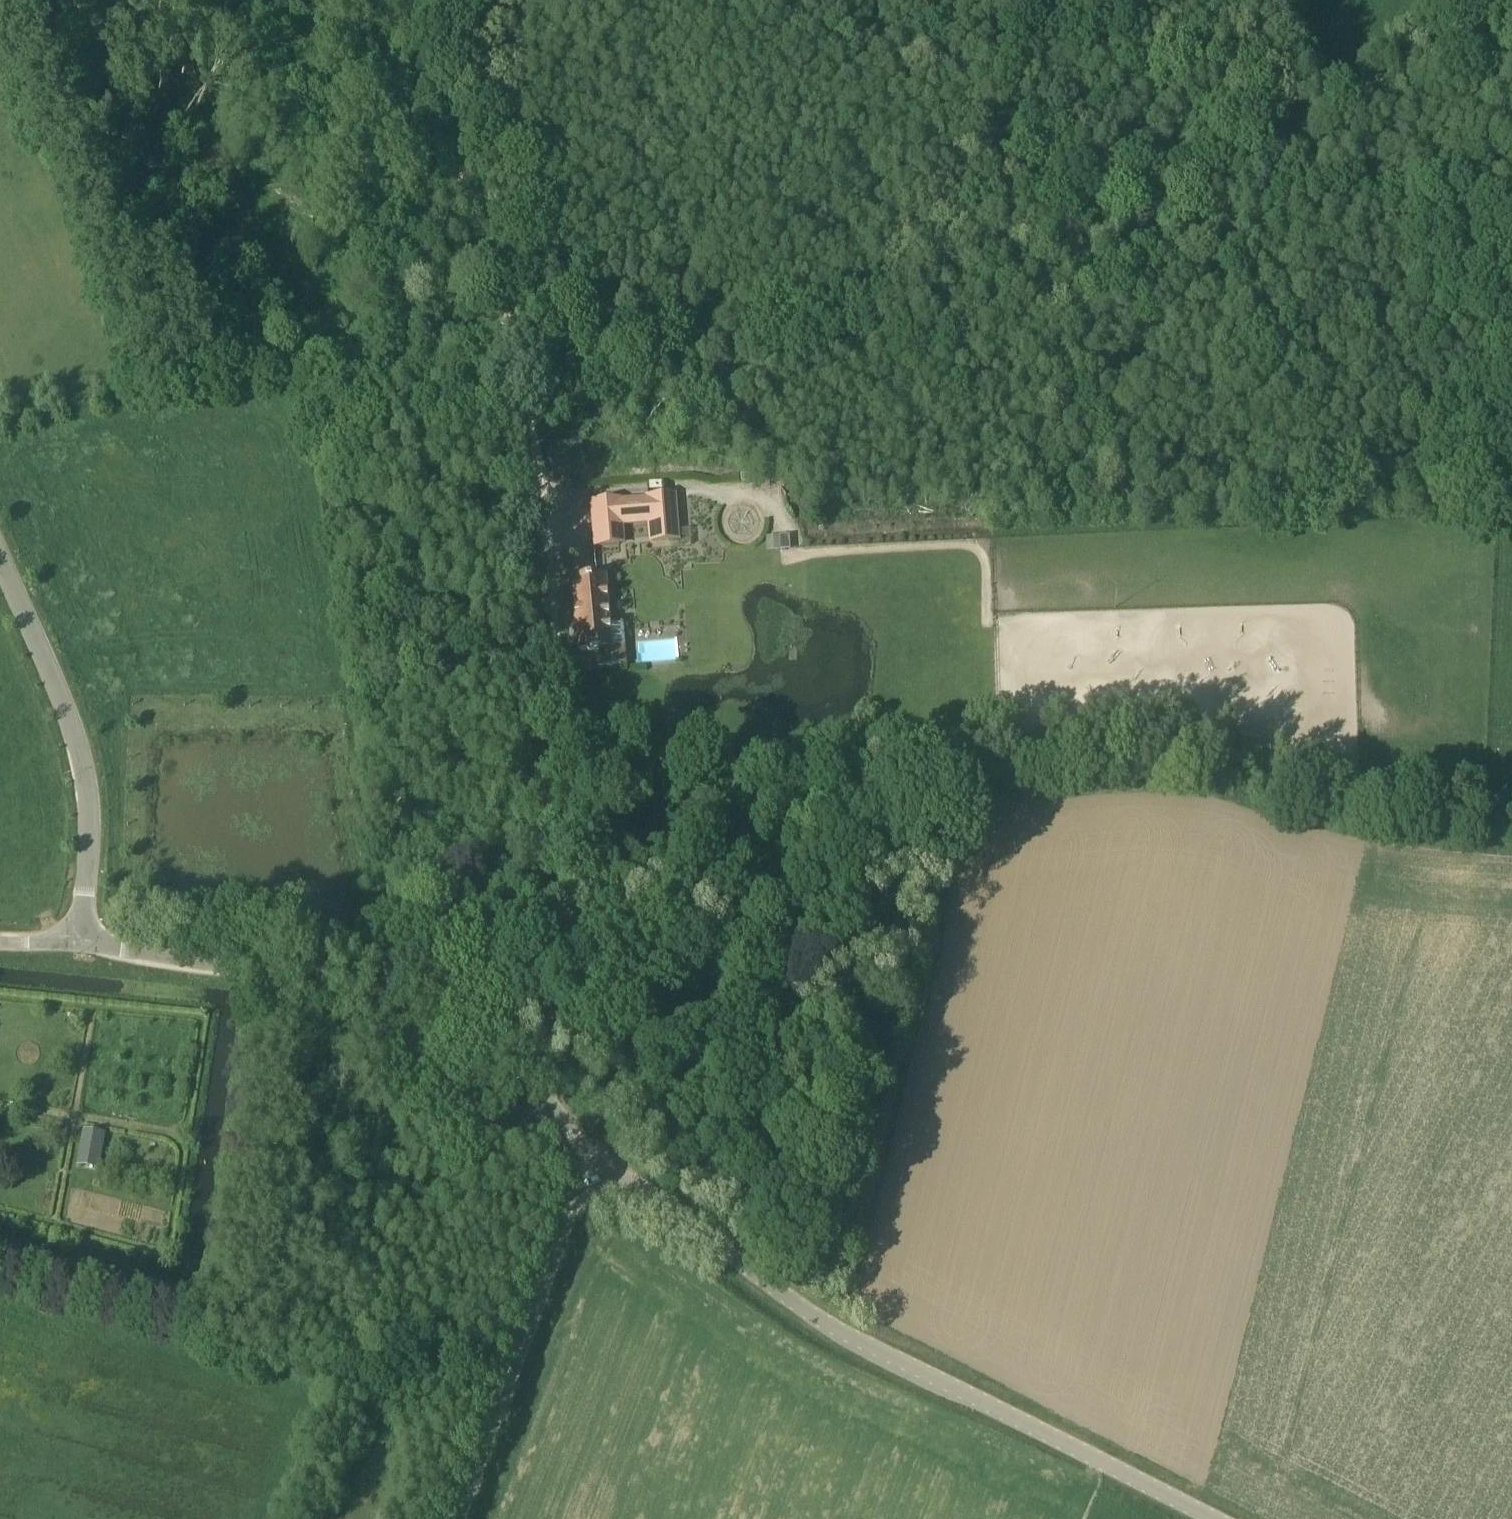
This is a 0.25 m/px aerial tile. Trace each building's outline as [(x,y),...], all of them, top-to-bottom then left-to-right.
[(594,547),(614,546),(625,545),(623,527),(647,525),(649,543),(680,541),(677,496),(645,499),(621,501),(621,500),(591,503),(594,547)] [(782,538),(767,538),(767,552),(782,552),(782,550),(782,538)] [(610,627),(608,599),(606,579),(572,582),(578,652),(597,651),(598,667),(626,664),(622,626),(610,627)] [(83,1130),(79,1152),(102,1156),(106,1134),(83,1130)]
